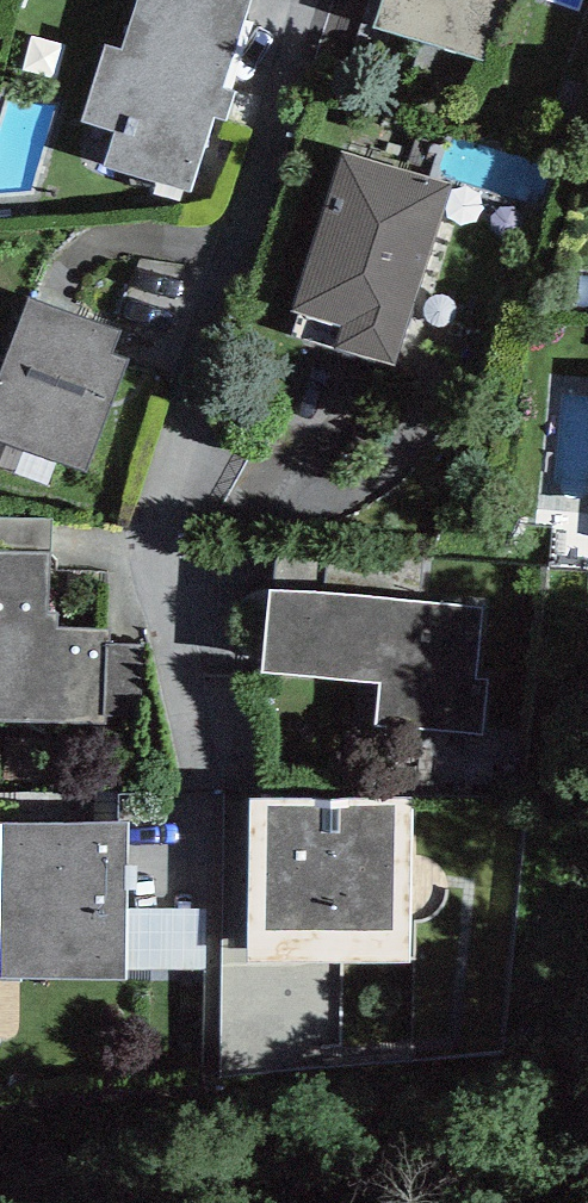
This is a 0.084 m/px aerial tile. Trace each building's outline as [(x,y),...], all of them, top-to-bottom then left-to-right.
[(105,168),(193,192),(215,117),(226,121),(235,92),(224,89),(252,0),(139,0),(123,51),(108,47),(82,122),(117,135),(105,168)] [(374,28),(485,61),(504,0),(383,0),(374,28)] [(344,326),(337,349),(394,367),(450,186),(344,153),(295,311),(344,326)] [(29,298),(0,375),(0,441),(85,472),(126,361),(111,355),(120,331),(29,298)] [(51,552),(52,521),(0,519),(0,551),(51,552)] [(104,723),(104,714),(141,715),(143,646),(109,644),(109,629),(58,628),(58,613),(50,613),(51,552),(0,551),(0,720),(104,723)] [(483,607),(269,591),(263,672),(379,680),(376,727),(485,735),(489,679),(478,678),(483,607)] [(413,796),(250,798),(247,961),(410,964),(413,796)] [(0,823),(0,977),(21,977),(128,978),(129,970),(128,909),(128,824),(0,823)] [(207,969),(207,909),(128,909),(129,970),(207,969)]
